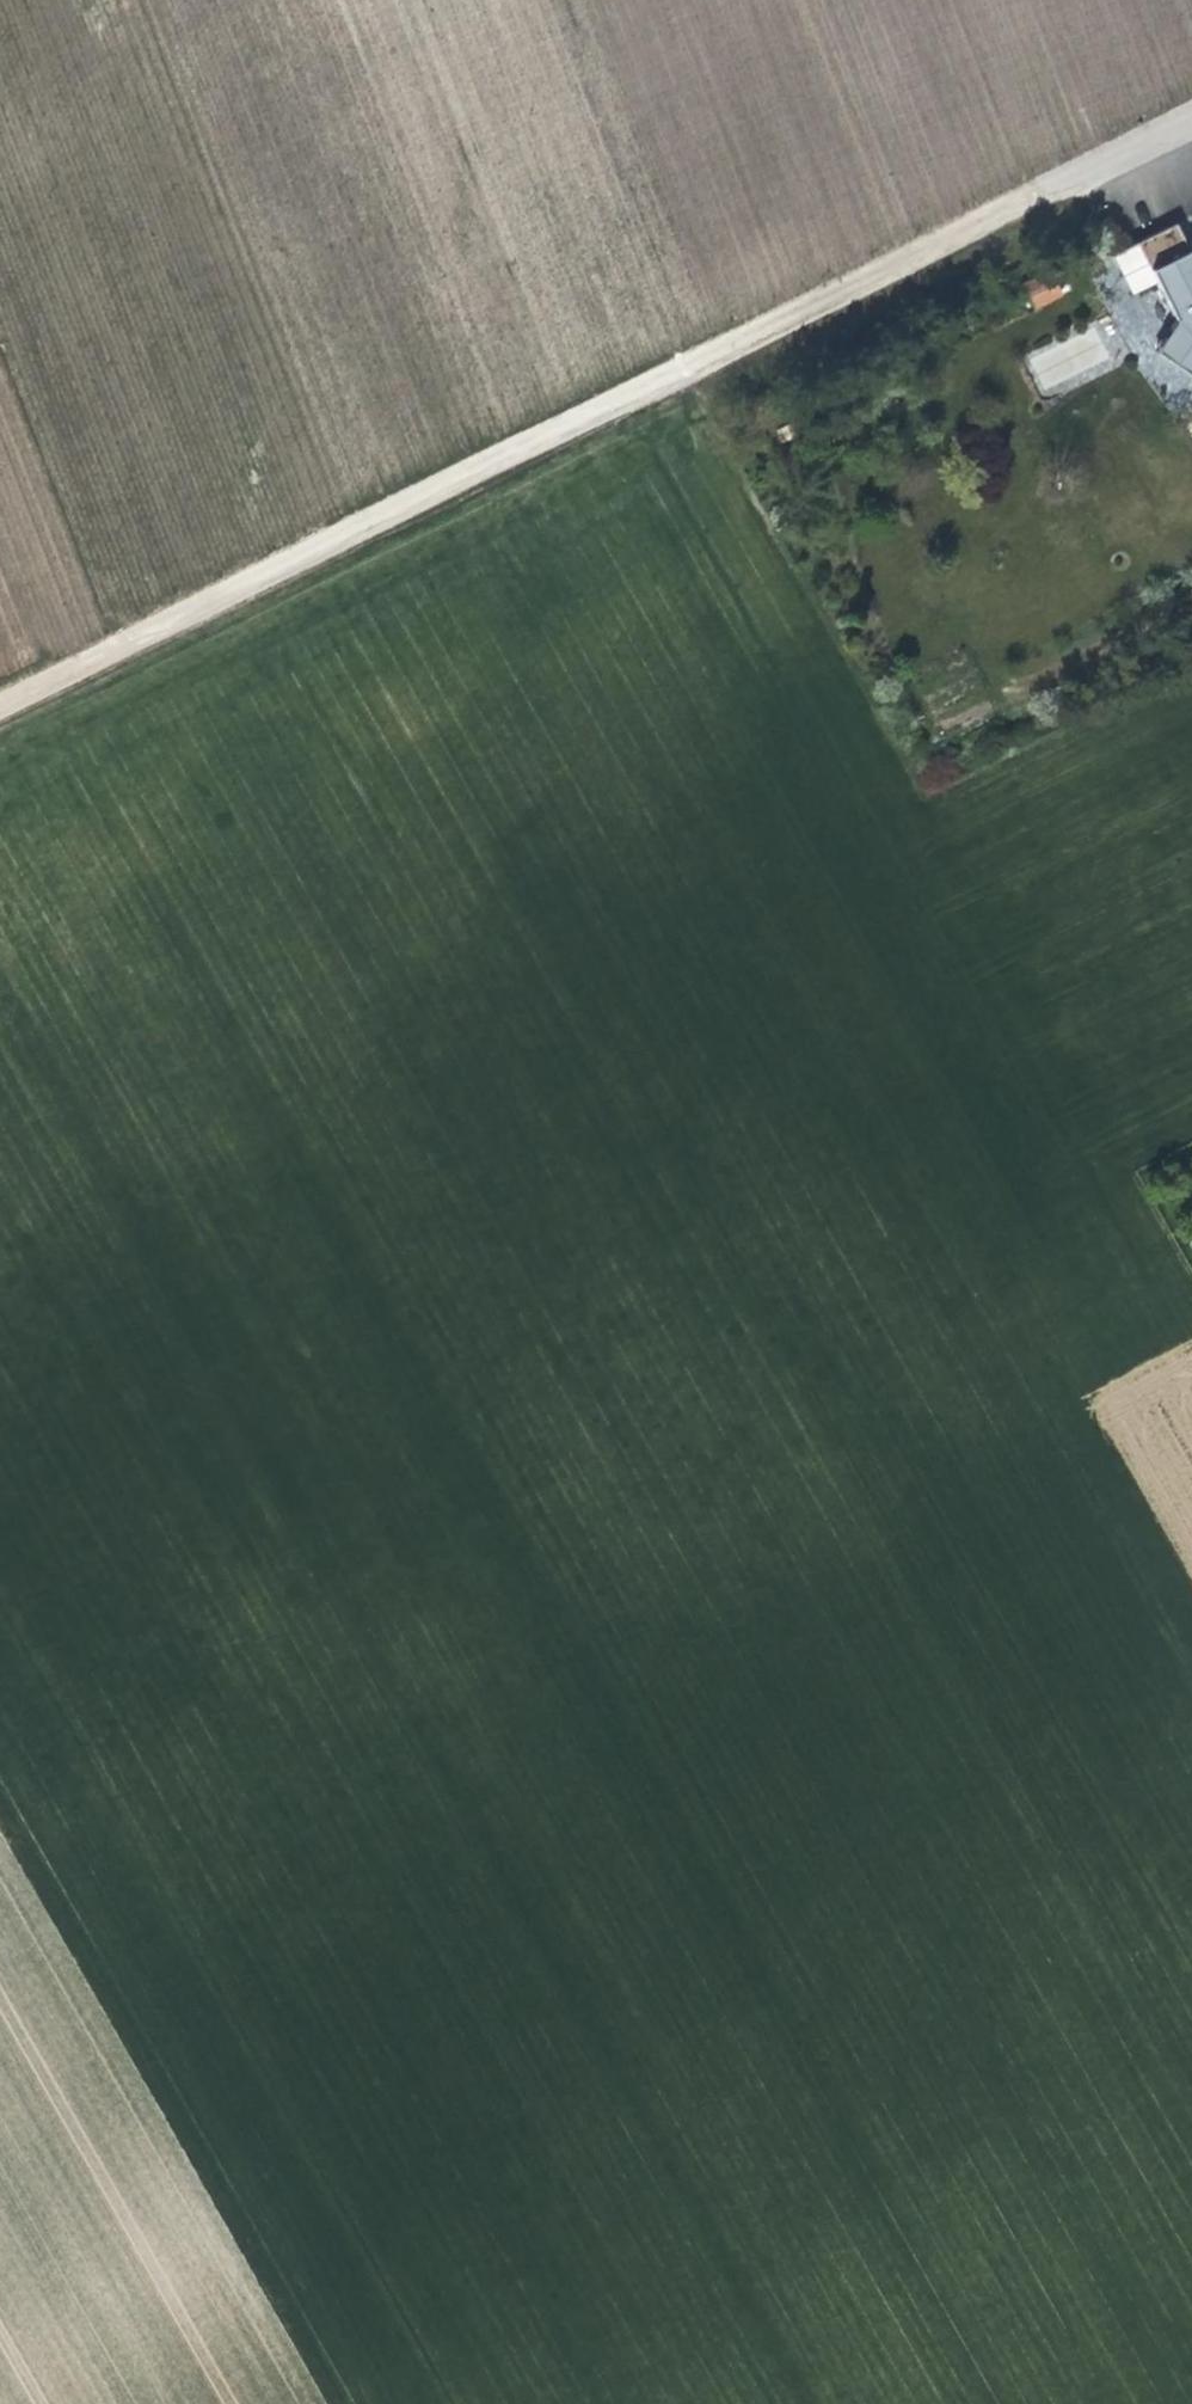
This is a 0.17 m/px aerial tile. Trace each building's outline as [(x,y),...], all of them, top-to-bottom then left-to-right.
[(1133,250),(1146,278),(1186,258),(1172,230),(1133,250)] [(1139,297),(1152,291),(1146,278),(1133,250),(1120,256),(1139,297)] [(1146,278),(1152,291),(1170,327),(1154,356),(1191,379),(1191,378),(1191,269),(1186,258),(1146,278)] [(1035,309),(1067,295),(1055,268),(1023,282),(1035,309)] [(1025,355),(1039,391),(1110,364),(1096,327),(1025,355)]
